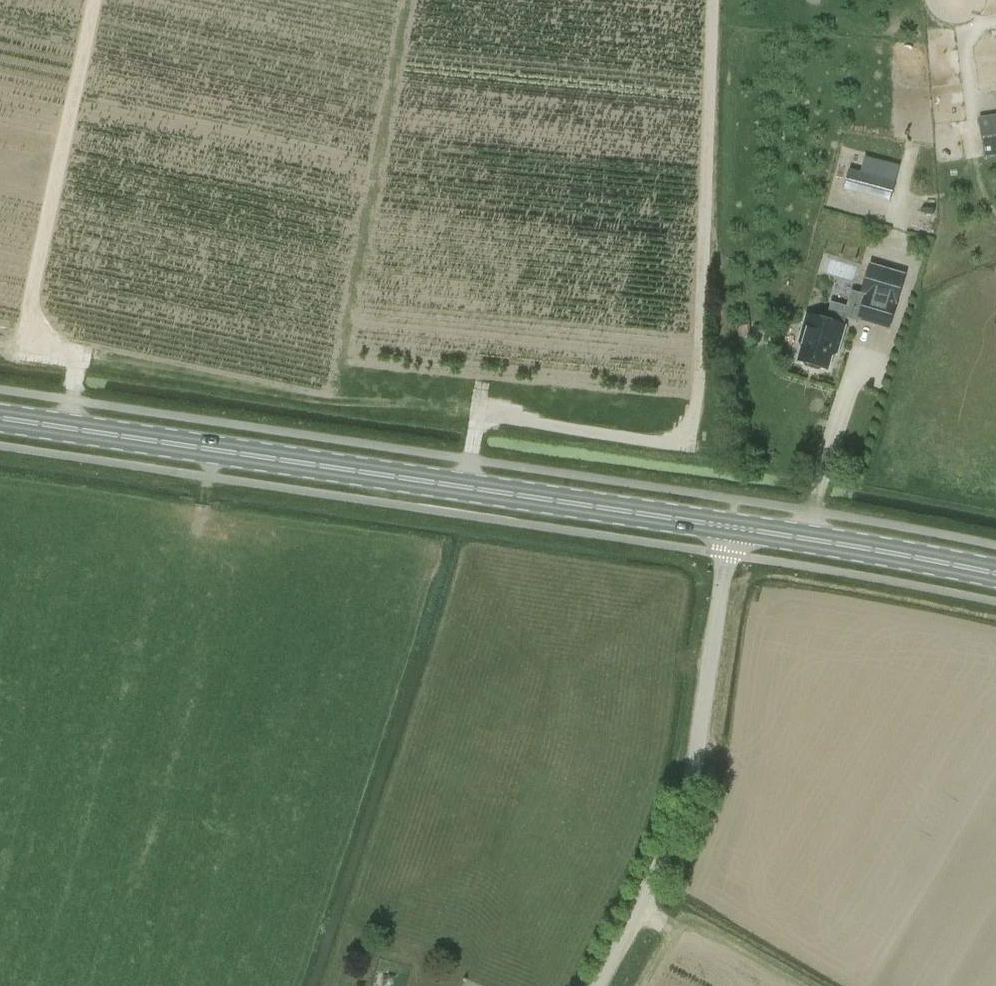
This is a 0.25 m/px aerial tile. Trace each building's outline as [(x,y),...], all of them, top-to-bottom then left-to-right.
[(978,124),(984,158),(995,156),(995,121),(978,124)] [(848,170),(843,190),(855,193),(857,185),(892,195),(895,183),(848,170)] [(801,345),(796,361),(803,364),(805,367),(818,371),(822,369),(829,371),(834,355),(837,354),(838,354),(847,325),(844,324),(845,319),(860,323),(861,320),(887,328),(894,305),(904,274),(869,264),(861,292),(856,309),(846,306),(832,301),(826,320),(806,313),(796,344),(801,345)] [(750,324),(741,325),(743,337),(752,335),(750,324)]
